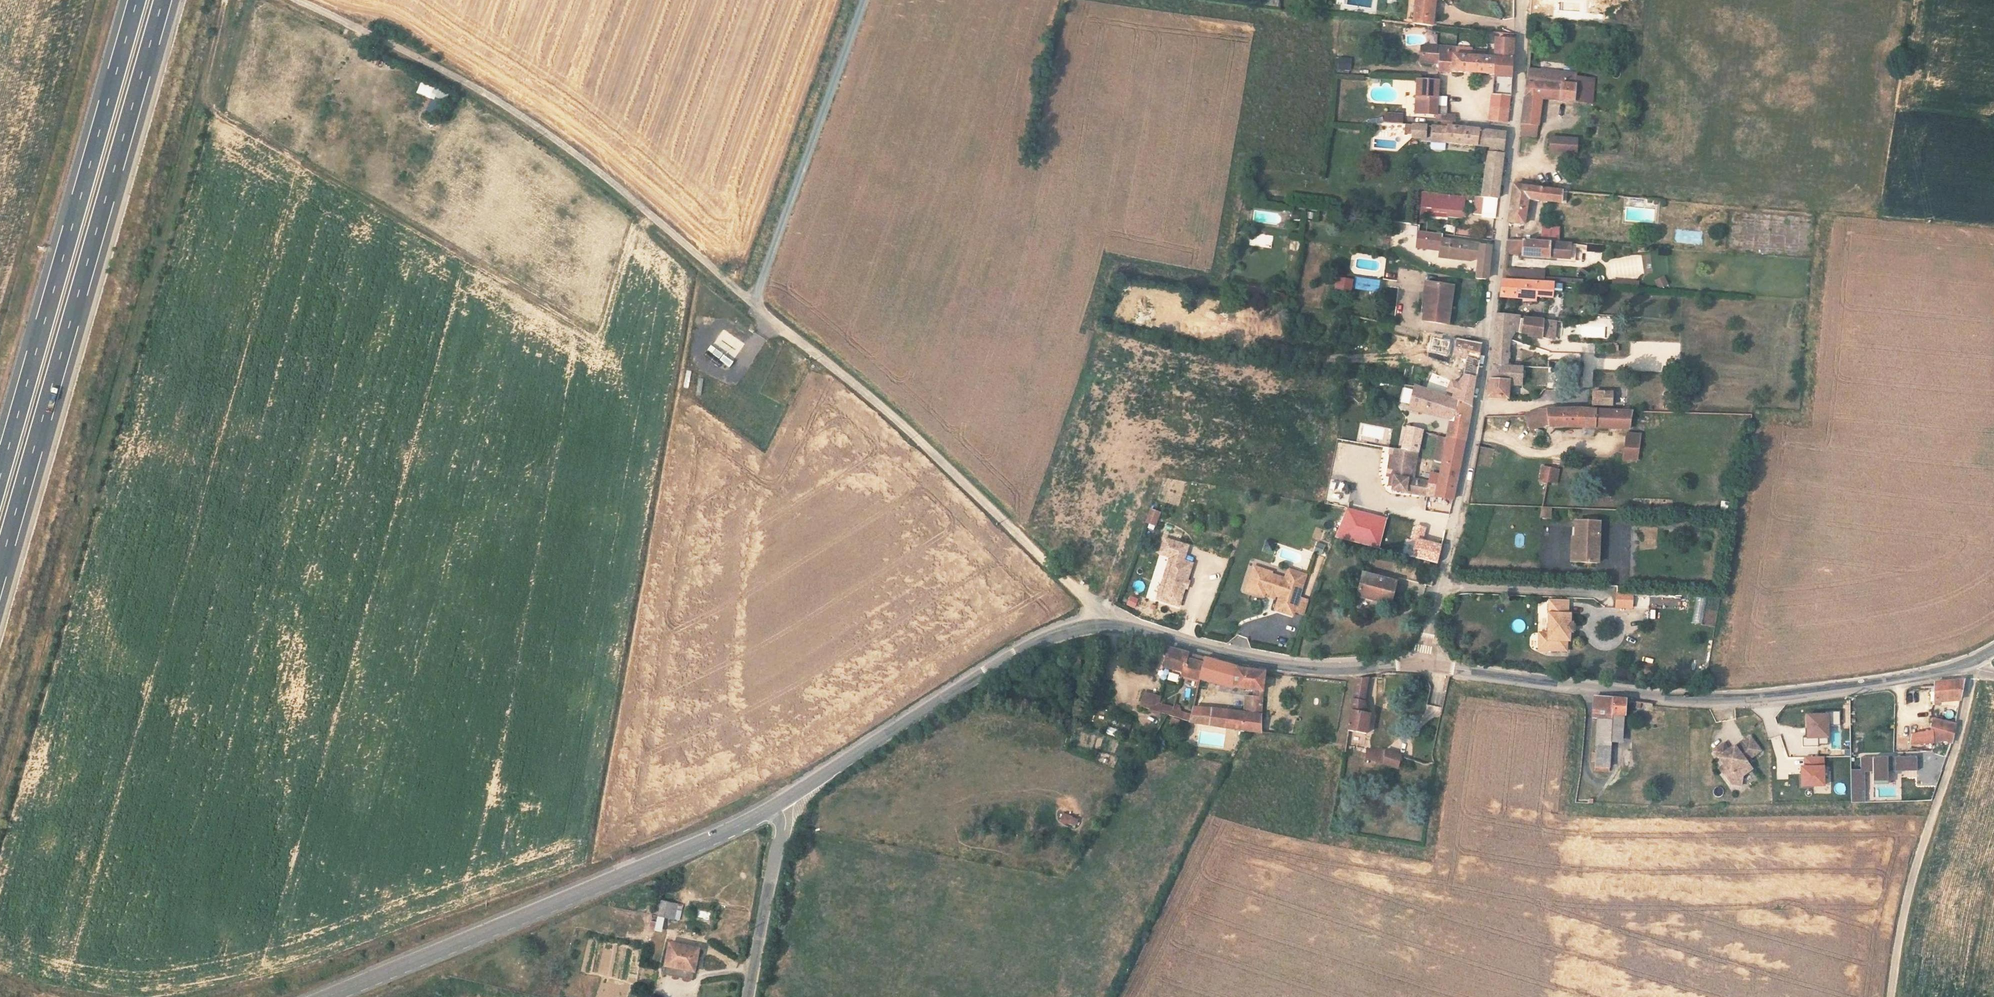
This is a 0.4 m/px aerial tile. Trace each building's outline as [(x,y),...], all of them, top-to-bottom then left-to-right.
[(1411,23),(1430,25),(1434,0),(1413,0),(1411,23)] [(1513,94),(1512,41),(1494,41),(1494,57),(1482,55),(1482,49),(1468,48),(1468,55),(1455,54),(1456,47),(1438,46),(1438,53),(1422,52),(1422,62),(1440,63),(1440,70),(1492,75),(1490,121),(1506,120),(1507,93),(1513,94)] [(1338,70),(1349,70),(1349,58),(1339,58),(1338,70)] [(1577,79),(1576,83),(1575,95),(1575,96),(1587,97),(1589,84),(1589,80),(1577,79)] [(1438,81),(1416,80),(1415,113),(1437,114),(1438,81)] [(421,81),(416,92),(444,104),(449,93),(421,81)] [(1544,94),(1575,95),(1576,83),(1525,81),(1522,119),(1543,120),(1544,94)] [(1453,116),(1437,114),(1436,117),(1439,118),(1438,126),(1451,127),(1453,116)] [(1438,126),(1402,121),(1401,132),(1406,132),(1406,136),(1430,140),(1430,144),(1487,152),(1481,199),(1485,199),(1498,200),(1503,154),(1506,135),(1451,127),(1438,126)] [(1546,152),(1576,154),(1577,139),(1548,136),(1546,152)] [(1512,185),(1507,221),(1523,223),(1527,200),(1568,206),(1570,194),(1512,185)] [(1465,198),(1432,194),(1430,215),(1447,217),(1447,215),(1462,217),(1465,198)] [(1498,200),(1485,199),(1483,217),(1497,218),(1497,213),(1498,200)] [(1453,229),(1446,228),(1445,237),(1449,238),(1452,238),(1453,229)] [(1530,241),(1562,243),(1563,231),(1550,230),(1549,235),(1531,234),(1530,241)] [(1445,237),(1417,234),(1415,250),(1447,254),(1448,257),(1477,261),(1490,262),(1491,254),(1492,246),(1449,241),(1449,238),(1445,237)] [(1530,241),(1506,240),(1505,255),(1571,259),(1572,244),(1562,243),(1530,241)] [(1642,255),(1645,273),(1653,272),(1650,253),(1642,255)] [(1490,262),(1477,261),(1475,279),(1487,280),(1490,262)] [(1545,271),(1503,268),(1502,277),(1544,280),(1545,271)] [(1664,275),(1654,280),(1658,289),(1668,285),(1664,275)] [(1353,282),(1337,280),(1335,294),(1350,297),(1353,282)] [(1500,280),(1498,294),(1522,296),(1522,299),(1535,300),(1535,293),(1550,294),(1550,284),(1500,280)] [(1429,283),(1422,282),(1420,303),(1423,303),(1427,303),(1429,283)] [(1450,285),(1429,283),(1427,303),(1423,303),(1420,321),(1445,324),(1450,285)] [(1491,354),(1486,397),(1507,398),(1509,382),(1521,382),(1523,366),(1507,365),(1509,340),(1516,330),(1551,338),(1552,322),(1519,319),(1518,316),(1496,314),(1491,354)] [(729,366),(745,344),(723,328),(707,351),(729,366)] [(1454,384),(1451,397),(1471,403),(1474,380),(1480,346),(1420,337),(1415,360),(1448,366),(1453,356),(1468,358),(1460,386),(1454,384)] [(1471,403),(1451,397),(1415,388),(1411,412),(1449,422),(1447,438),(1464,442),(1468,420),(1471,403)] [(1590,403),(1610,404),(1611,393),(1593,393),(1590,393),(1590,403)] [(1526,426),(1629,430),(1633,411),(1541,409),(1527,415),(1526,426)] [(1582,429),(1581,436),(1594,438),(1594,430),(1582,429)] [(1464,442),(1447,438),(1438,479),(1413,473),(1421,433),(1406,430),(1395,488),(1453,498),(1459,466),(1464,442)] [(1641,433),(1629,430),(1624,458),(1637,461),(1641,433)] [(1552,470),(1543,469),(1543,483),(1560,484),(1561,475),(1552,474),(1552,470)] [(1331,480),(1327,498),(1338,500),(1342,483),(1331,480)] [(1379,549),(1387,518),(1344,507),(1336,539),(1379,549)] [(1551,519),(1551,507),(1541,507),(1541,519),(1551,519)] [(1568,507),(1558,507),(1558,517),(1568,518),(1568,507)] [(1156,514),(1149,511),(1145,523),(1152,526),(1156,514)] [(1589,520),(1574,520),(1574,530),(1570,530),(1568,563),(1597,565),(1599,521),(1596,521),(1596,518),(1589,518),(1589,520)] [(1188,545),(1164,538),(1159,553),(1170,557),(1160,593),(1173,597),(1174,593),(1183,596),(1186,586),(1184,585),(1185,580),(1187,581),(1192,562),(1183,560),(1188,545)] [(1437,560),(1441,545),(1412,538),(1408,554),(1437,560)] [(1315,542),(1314,552),(1323,553),(1324,544),(1315,542)] [(1158,556),(1157,566),(1165,567),(1166,557),(1158,556)] [(1260,571),(1272,575),(1273,573),(1274,571),(1257,564),(1247,588),(1252,590),(1260,571)] [(1309,576),(1291,569),(1287,578),(1273,573),(1272,575),(1260,571),(1252,590),(1265,595),(1267,591),(1271,592),(1272,590),(1277,592),(1276,594),(1281,596),(1276,608),(1293,615),(1309,576)] [(1358,596),(1390,604),(1395,582),(1363,574),(1358,596)] [(1633,593),(1618,592),(1617,607),(1632,607),(1633,593)] [(1173,597),(1160,593),(1158,599),(1180,605),(1183,596),(1174,593),(1173,597)] [(1134,608),(1138,599),(1129,595),(1126,605),(1134,608)] [(1545,630),(1544,647),(1563,648),(1564,640),(1568,640),(1570,617),(1568,616),(1568,610),(1566,610),(1567,596),(1547,595),(1545,630)] [(1703,624),(1705,600),(1695,599),(1693,623),(1703,624)] [(1545,630),(1535,629),(1534,646),(1544,647),(1545,630)] [(1189,685),(1195,687),(1203,656),(1179,650),(1171,648),(1163,670),(1192,677),(1189,685)] [(1215,659),(1203,656),(1195,687),(1202,688),(1204,681),(1214,682),(1218,665),(1215,659)] [(1214,682),(1228,685),(1232,667),(1225,666),(1218,665),(1214,682)] [(1232,667),(1228,685),(1259,689),(1261,673),(1232,667)] [(1167,680),(1177,683),(1179,674),(1169,672),(1167,680)] [(1355,681),(1346,733),(1363,736),(1366,721),(1362,719),(1367,679),(1361,680),(1355,681)] [(1933,687),(1933,702),(1959,700),(1963,681),(1934,683),(1933,687)] [(1933,704),(1933,702),(1933,687),(1916,686),(1918,705),(1933,704)] [(1444,703),(1444,692),(1433,692),(1433,703),(1444,703)] [(1137,706),(1150,709),(1154,696),(1141,693),(1137,706)] [(1237,705),(1256,708),(1257,697),(1239,694),(1237,705)] [(1599,719),(1598,738),(1612,739),(1621,740),(1623,716),(1625,716),(1626,701),(1596,697),(1593,719),(1599,719)] [(1187,717),(1218,725),(1222,711),(1190,703),(1187,717)] [(1254,718),(1256,708),(1237,705),(1236,714),(1254,718)] [(1252,731),(1254,718),(1236,714),(1222,711),(1218,725),(1233,729),(1252,731)] [(1840,727),(1840,712),(1827,713),(1827,716),(1807,716),(1807,738),(1802,738),(1802,748),(1819,748),(1818,746),(1818,739),(1828,738),(1828,727),(1840,727)] [(1938,741),(1950,745),(1954,724),(1933,720),(1930,732),(1909,735),(1908,738),(1906,738),(1904,739),(1903,741),(1903,742),(1904,744),(1905,745),(1907,745),(1909,745),(1936,745),(1938,741)] [(1075,744),(1078,731),(1072,730),(1069,742),(1075,744)] [(1725,744),(1715,751),(1725,764),(1731,773),(1726,776),(1732,784),(1742,786),(1743,776),(1753,769),(1747,761),(1762,751),(1752,737),(1737,748),(1731,752),(1730,750),(1725,744)] [(1771,739),(1775,751),(1781,749),(1778,737),(1771,739)] [(1612,739),(1598,738),(1596,753),(1595,763),(1594,765),(1608,767),(1612,739)] [(1367,747),(1366,761),(1399,771),(1404,758),(1367,747)] [(1865,793),(1865,773),(1873,773),(1888,773),(1896,772),(1901,772),(1901,773),(1917,772),(1917,757),(1861,758),(1861,771),(1851,771),(1851,803),(1863,803),(1863,793),(1865,793)] [(1823,758),(1805,758),(1805,768),(1801,768),(1801,787),(1823,787),(1823,758)] [(1731,773),(1725,764),(1720,768),(1726,776),(1731,773)] [(1888,773),(1873,773),(1873,783),(1888,783),(1888,773)] [(1077,826),(1078,817),(1061,815),(1060,824),(1077,826)] [(661,932),(663,918),(680,921),(683,905),(660,900),(654,931),(661,932)] [(664,964),(693,972),(699,950),(670,942),(664,964)]
